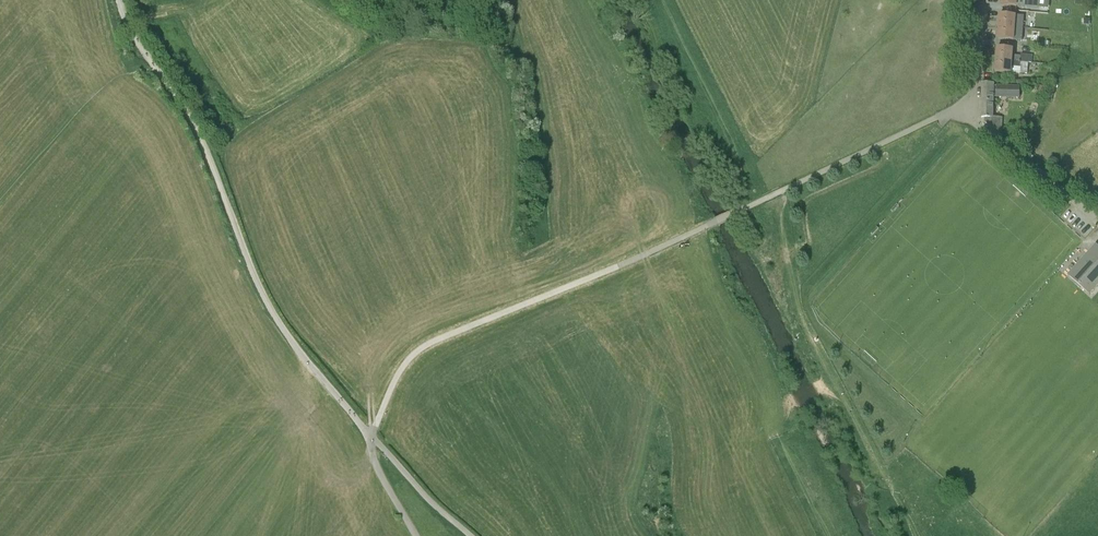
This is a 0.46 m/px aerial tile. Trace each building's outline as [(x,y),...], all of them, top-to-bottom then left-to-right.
[(1016,15),(1011,15),(1000,14),(999,26),(1022,28),(1023,16),(1016,15)] [(1022,41),(1022,28),(999,26),(998,39),(1009,40),(1014,40),(1022,41)] [(1014,49),(1008,48),(997,47),(996,59),(1032,62),(1033,55),(1021,54),(1021,56),(1013,55),(1014,49)] [(1032,63),(1032,62),(996,59),(995,72),(1011,73),(1012,72),(1027,74),(1028,62),(1032,63)] [(995,85),(995,83),(983,83),(982,118),(985,117),(985,123),(1001,132),(1003,118),(994,117),(994,97),(1020,98),(1020,86),(995,85)] [(1097,244),(1079,262),(1097,279),(1097,245),(1097,244)] [(1097,284),(1097,279),(1079,262),(1068,275),(1089,294),(1097,284)]
